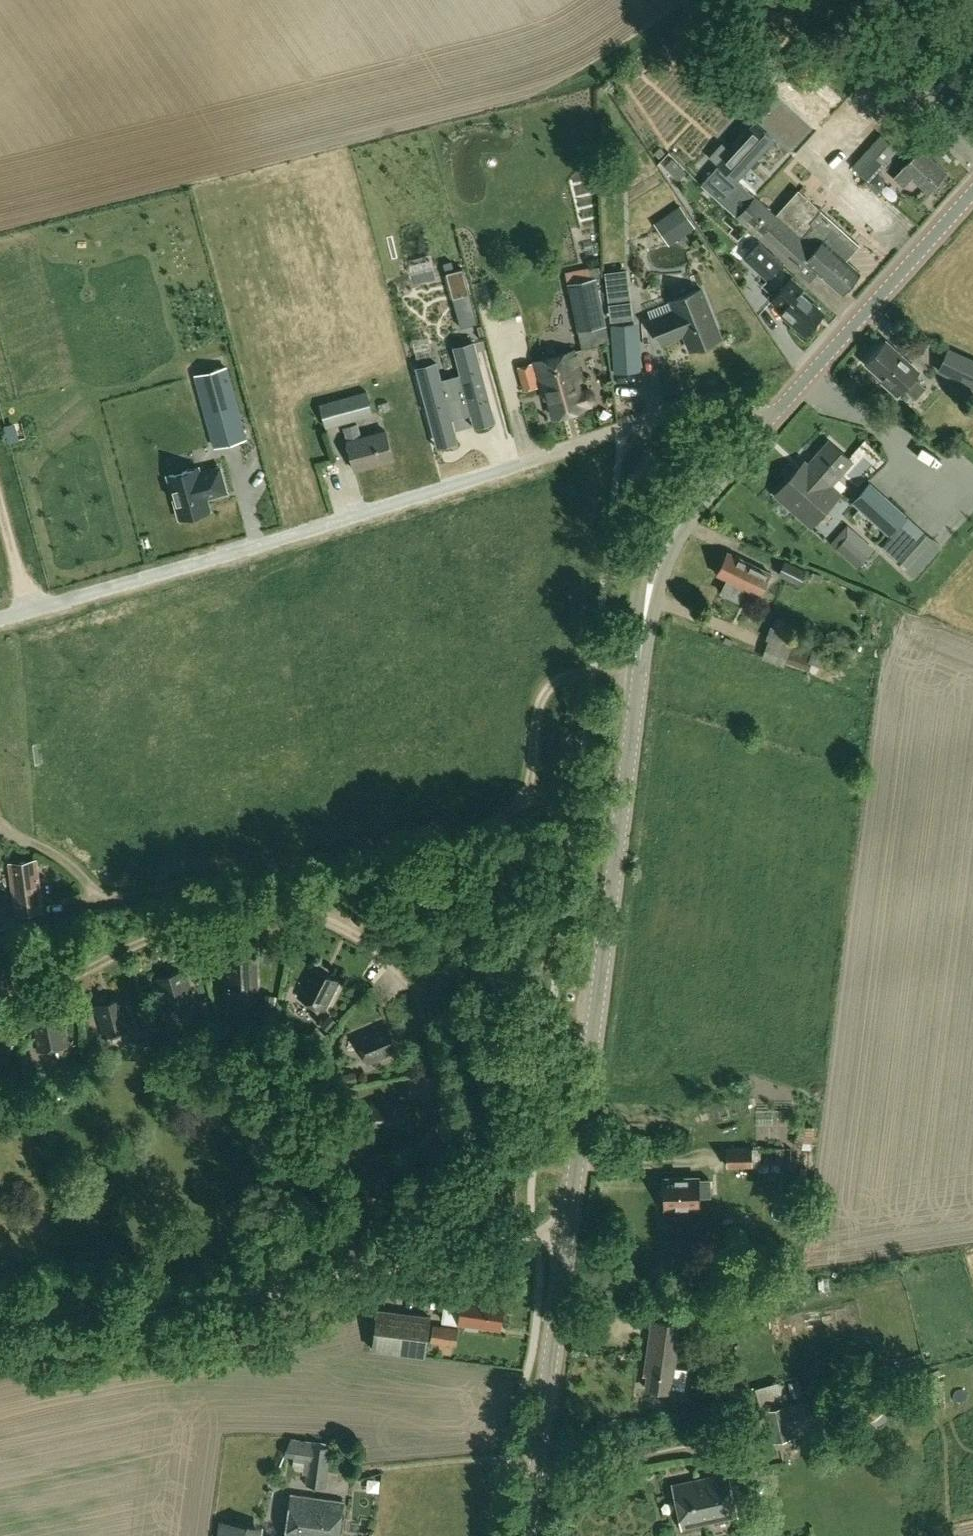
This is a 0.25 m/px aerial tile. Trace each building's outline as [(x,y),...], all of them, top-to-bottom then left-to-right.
[(844,102),(838,96),(827,107),(865,146),(892,120),(859,87),(844,102)] [(811,282),(819,273),(842,293),(861,272),(848,260),(851,257),(849,255),(859,244),(799,190),(777,216),(737,180),(773,140),(756,125),(703,184),(811,282)] [(882,135),(853,167),(870,181),(899,151),(882,135)] [(931,193),(950,172),(923,148),(896,178),(906,187),(914,178),(931,193)] [(745,181),(762,199),(794,167),(778,150),(745,181)] [(634,168),(650,194),(665,184),(649,158),(634,168)] [(683,170),(673,160),(666,167),(676,177),(683,170)] [(690,169),(678,178),(686,189),(699,181),(690,169)] [(662,220),(676,241),(695,228),(681,207),(662,220)] [(761,243),(745,260),(768,282),(784,265),(761,243)] [(568,275),(582,349),(611,343),(598,277),(594,277),(591,269),(568,275)] [(792,279),(774,300),(785,309),(782,312),(805,334),(824,313),(801,293),(804,290),(792,279)] [(610,303),(633,300),(631,283),(608,286),(610,303)] [(662,345),(685,336),(691,351),(722,339),(702,290),(671,303),(675,311),(652,321),(662,345)] [(441,334),(476,324),(470,303),(434,314),(441,334)] [(640,371),(637,323),(611,325),(614,373),(640,371)] [(916,378),(921,372),(890,342),(868,365),(900,395),(905,390),(915,399),(926,387),(916,378)] [(493,410),(475,343),(454,349),(461,375),(442,380),(438,363),(416,369),(434,436),(456,431),(452,415),(470,410),(471,416),(493,410)] [(952,349),(943,370),(972,384),(972,358),(952,349)] [(582,392),(579,382),(583,381),(575,350),(535,361),(544,396),(549,394),(555,417),(586,409),(586,407),(593,405),(596,400),(595,393),(589,390),(582,392)] [(247,438),(227,369),(198,376),(218,446),(247,438)] [(367,390),(321,403),(327,428),(374,414),(367,390)] [(357,427),(347,430),(350,443),(348,443),(356,472),(395,462),(387,433),(361,440),(357,427)] [(777,495),(813,527),(842,495),(832,486),(854,461),(832,441),(809,467),(801,476),(797,473),(777,495)] [(208,482),(179,491),(191,533),(220,525),(217,512),(237,506),(230,482),(210,488),(208,482)] [(908,519),(871,485),(854,503),(890,536),(880,547),(912,575),(937,546),(925,536),(926,535),(908,519)] [(835,549),(857,568),(875,548),(847,524),(831,543),(836,548),(835,549)] [(729,554),(719,574),(730,580),(723,593),(734,599),(743,579),(757,586),(764,571),(729,554)] [(787,560),(780,575),(804,587),(814,574),(787,560)] [(755,619),(762,629),(776,620),(770,610),(755,619)] [(785,665),(786,662),(809,671),(815,655),(792,647),(796,634),(771,625),(766,640),(769,641),(763,657),(785,665)] [(44,924),(36,860),(11,863),(17,914),(19,927),(44,924)] [(257,989),(255,956),(242,957),(243,960),(226,961),(228,991),(257,989)] [(194,1001),(184,970),(172,974),(173,977),(157,982),(166,1010),(194,1001)] [(324,1010),(339,981),(328,975),(326,977),(312,970),(298,997),(324,1010)] [(264,1006),(272,1008),(274,996),(266,994),(264,1006)] [(132,1029),(124,997),(111,1001),(112,1003),(96,1008),(104,1036),(132,1029)] [(211,1011),(208,1000),(200,1001),(203,1013),(211,1011)] [(68,1045),(61,1013),(49,1015),(49,1018),(33,1021),(39,1051),(68,1045)] [(328,1030),(336,1021),(330,1015),(322,1024),(328,1030)] [(155,1036),(151,1025),(143,1028),(147,1039),(155,1036)] [(398,1051),(393,1039),(390,1040),(384,1025),(356,1037),(368,1064),(398,1051)] [(348,1033),(339,1041),(348,1051),(357,1043),(348,1033)] [(24,1055),(16,1056),(18,1068),(26,1067),(24,1055)] [(13,1069),(10,1057),(2,1059),(4,1071),(13,1069)] [(344,1074),(345,1082),(357,1080),(356,1072),(344,1074)] [(406,1128),(405,1115),(402,1116),(402,1099),(372,1101),(373,1130),(406,1128)] [(365,1141),(365,1132),(353,1133),(353,1141),(365,1141)] [(727,1167),(752,1167),(752,1147),(727,1147),(727,1167)] [(358,1149),(346,1149),(347,1158),(359,1157),(358,1149)] [(385,1199),(389,1187),(387,1186),(392,1171),(364,1161),(354,1188),(385,1199)] [(690,1208),(700,1208),(700,1197),(712,1197),(712,1181),(700,1181),(700,1178),(667,1178),(667,1208),(678,1208),(677,1217),(690,1218),(690,1208)] [(500,1331),(506,1300),(467,1293),(468,1289),(451,1285),(444,1320),(500,1331)] [(426,1356),(431,1316),(380,1309),(374,1350),(426,1356)] [(679,1326),(654,1322),(647,1368),(651,1368),(647,1389),(669,1393),(679,1326)] [(436,1325),(432,1342),(457,1346),(460,1329),(436,1325)] [(754,1408),(783,1400),(779,1382),(749,1390),(754,1408)] [(762,1410),(770,1443),(771,1442),(773,1451),(797,1445),(795,1438),(825,1430),(823,1422),(826,1421),(820,1395),(762,1410)] [(889,1420),(880,1407),(869,1415),(878,1428),(889,1420)] [(309,1484),(326,1488),(333,1443),(291,1437),(284,1455),(292,1456),(292,1458),(305,1459),(303,1474),(308,1475),(306,1484),(309,1484)] [(676,1484),(684,1528),(739,1516),(730,1473),(676,1484)] [(347,1502),(293,1494),(287,1535),(341,1535),(347,1502)] [(225,1519),(226,1535),(267,1535),(265,1516),(225,1519)]
